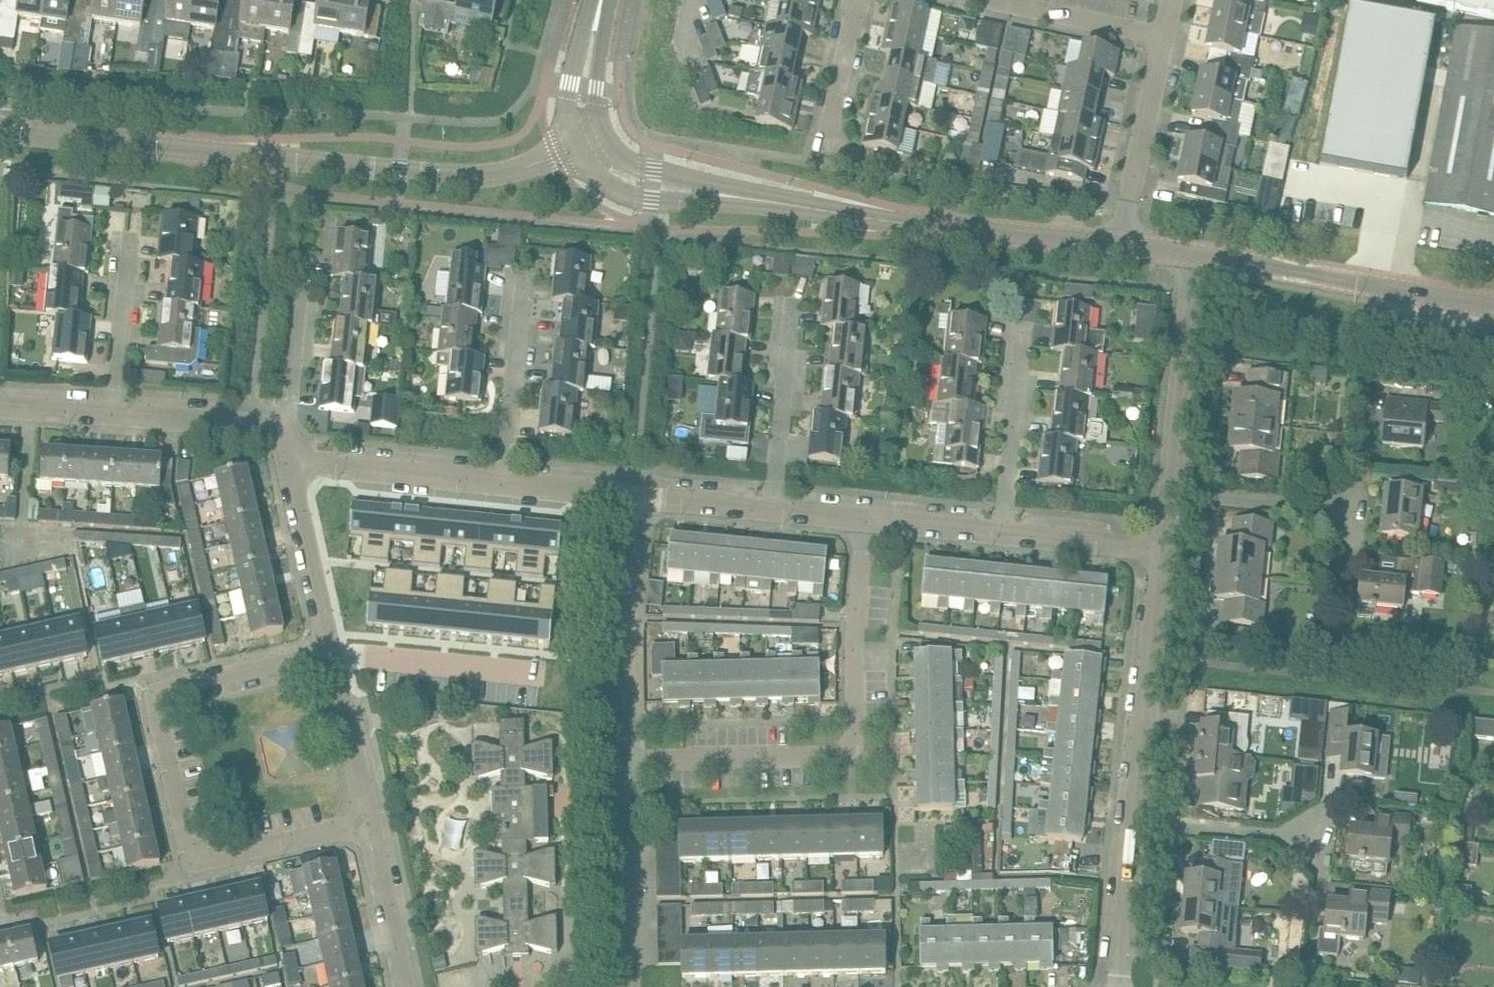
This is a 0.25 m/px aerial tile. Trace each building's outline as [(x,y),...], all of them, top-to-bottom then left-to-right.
[(42,20),(45,0),(20,0),(18,12),(6,10),(2,39),(13,41),(17,16),(42,20)] [(41,30),(65,34),(63,44),(64,44),(76,46),(79,26),(81,14),(69,12),(71,0),(45,0),(42,20),(41,30)] [(81,14),(79,26),(76,46),(88,48),(93,20),(117,23),(120,0),(95,0),(93,16),(81,14)] [(117,23),(142,27),(138,48),(150,50),(151,45),(153,29),(155,17),(143,15),(145,0),(120,0),(117,23)] [(151,45),(164,47),(166,37),(189,41),(191,27),(195,0),(170,0),(167,19),(155,17),(153,29),(151,45)] [(224,53),(230,20),(218,18),(220,0),(195,0),(191,27),(216,31),(213,51),(224,53)] [(224,53),(237,55),(240,37),(264,41),(266,30),(270,0),(245,0),(245,3),(242,22),(230,20),(228,32),(224,53)] [(266,30),(290,34),(287,54),(299,56),(302,35),(304,21),(304,23),(292,21),(295,0),(270,0),(266,30)] [(345,0),(320,0),(316,23),(304,21),(302,35),(299,56),(312,58),(316,29),(340,33),(345,0)] [(366,0),(345,0),(340,33),(377,38),(382,7),(381,7),(378,26),(366,24),(370,1),(366,0)] [(456,7),(425,1),(419,27),(448,33),(450,24),(478,30),(480,20),(493,23),(498,0),(458,0),(456,7)] [(715,20),(726,16),(720,0),(707,0),(715,20)] [(817,12),(820,0),(766,0),(770,1),(770,2),(817,12)] [(1211,27),(1245,34),(1260,37),(1264,16),(1267,4),(1248,0),(1238,0),(1236,9),(1215,5),(1211,27)] [(1421,3),(1484,17),(1488,0),(1422,0),(1421,3)] [(1484,17),(1493,19),(1493,0),(1488,0),(1484,17)] [(770,2),(765,25),(802,33),(812,35),(817,12),(770,2)] [(893,3),(888,27),(923,34),(928,11),(893,3)] [(1408,179),(1435,25),(1346,9),(1319,163),(1408,179)] [(1304,13),(1300,33),(1319,37),(1323,17),(1304,13)] [(987,48),(992,24),(981,22),(976,46),(987,48)] [(709,34),(715,50),(726,46),(717,23),(706,28),(709,34)] [(998,51),(1003,27),(992,24),(987,48),(989,49),(998,51)] [(748,46),(797,57),(802,33),(765,25),(764,32),(758,30),(751,34),(748,46)] [(1476,29),(1456,26),(1424,203),(1493,216),(1493,33),(1476,29)] [(923,34),(888,27),(882,50),(893,52),(918,58),(923,34)] [(1241,56),(1245,34),(1211,27),(1206,49),(1226,53),(1224,65),(1253,71),(1255,59),(1241,56)] [(1015,54),(1020,30),(1009,28),(1004,52),(1014,54),(1015,54)] [(1026,57),(1031,33),(1020,30),(1015,54),(1026,57)] [(718,57),(715,50),(709,34),(698,38),(707,61),(718,57)] [(371,40),(367,54),(377,56),(380,43),(371,40)] [(1078,68),(1104,74),(1114,76),(1119,52),(1084,44),(1079,68),(1078,67),(1078,68)] [(760,73),(792,80),(797,57),(748,46),(745,63),(757,66),(755,72),(760,73)] [(993,75),(998,51),(989,49),(986,62),(984,62),(982,72),(993,75)] [(938,62),(918,58),(893,52),(887,76),(923,84),(933,86),(938,62)] [(1015,54),(1004,52),(999,76),(1010,78),(1015,54)] [(1250,82),(1253,71),(1224,65),(1222,76),(1201,71),(1197,93),(1243,103),(1247,81),(1250,82)] [(1104,74),(1078,68),(1069,66),(1064,89),(1099,97),(1104,74)] [(702,79),(709,95),(719,91),(710,68),(700,73),(702,79)] [(977,95),(988,97),(993,75),(982,72),(977,95)] [(802,82),(792,80),(760,73),(756,96),(762,98),(797,106),(802,82)] [(872,97),(872,98),(907,105),(932,110),(937,87),(933,86),(923,84),(887,76),(885,85),(882,85),(880,98),(872,97)] [(1010,78),(999,76),(994,99),(1005,101),(1010,78)] [(709,95),(702,79),(692,83),(701,106),(712,102),(709,95)] [(1301,112),(1308,83),(1294,80),(1286,109),(1301,112)] [(1059,113),(1068,115),(1094,120),(1099,97),(1064,89),(1059,113)] [(1210,131),(1238,137),(1241,125),(1238,125),(1243,103),(1197,93),(1192,116),(1212,120),(1210,131)] [(972,119),(983,121),(988,97),(977,95),(972,119)] [(797,106),(762,98),(757,122),(792,130),(797,106)] [(902,128),(907,105),(872,98),(867,121),(902,128)] [(999,125),(1005,101),(994,99),(988,122),(999,125)] [(1068,115),(1063,137),(1063,138),(1099,146),(1104,122),(1094,120),(1068,115)] [(978,144),(983,121),(972,119),(967,142),(973,144),(978,144)] [(902,128),(867,121),(862,145),(897,153),(902,128)] [(983,145),(980,162),(997,165),(1005,126),(999,125),(988,122),(986,131),(986,134),(983,145)] [(1187,138),(1183,160),(1217,167),(1230,169),(1234,149),(1236,149),(1238,137),(1236,137),(1210,131),(1208,142),(1187,138)] [(1283,131),(1275,139),(1278,145),(1283,145),(1291,137),(1283,131)] [(1094,170),(1099,146),(1063,138),(1063,137),(1055,135),(1049,161),(1049,160),(1046,173),(1084,181),(1086,168),(1094,170)] [(983,145),(978,144),(973,144),(967,168),(978,170),(980,162),(983,145)] [(1230,169),(1217,167),(1183,160),(1178,182),(1198,186),(1196,198),(1225,204),(1232,170),(1230,169)] [(82,201),(82,208),(92,209),(92,206),(93,199),(94,189),(84,188),(82,201)] [(189,196),(188,207),(201,208),(202,197),(189,196)] [(54,269),(85,273),(85,274),(89,274),(93,229),(94,218),(73,217),(73,211),(59,210),(57,225),(54,269)] [(370,214),(368,225),(383,226),(384,216),(370,214)] [(158,260),(170,261),(170,260),(194,263),(194,262),(206,264),(207,256),(195,254),(199,218),(163,215),(158,260)] [(498,226),(496,242),(519,245),(521,229),(498,226)] [(367,281),(367,280),(372,236),(336,232),(332,277),(344,279),(367,281)] [(453,253),(449,285),(447,309),(479,312),(478,313),(482,314),(487,269),(477,268),(479,256),(453,253)] [(588,302),(593,258),(556,254),(552,299),(564,301),(564,300),(588,302)] [(170,260),(170,261),(166,303),(166,304),(198,308),(202,309),(206,264),(194,262),(194,263),(170,260)] [(44,313),(56,315),(56,314),(80,316),(85,274),(85,273),(53,269),(54,269),(49,268),(44,313)] [(344,279),(339,321),(339,322),(371,325),(370,327),(375,327),(379,282),(367,280),(367,281),(344,279)] [(821,327),(833,328),(857,330),(861,285),(825,281),(821,327)] [(1065,285),(1064,298),(1091,300),(1092,288),(1065,285)] [(720,292),(715,335),(715,337),(747,339),(747,340),(751,341),(756,295),(720,292)] [(564,300),(564,301),(559,343),(559,344),(591,347),(591,348),(595,348),(600,303),(588,302),(564,300)] [(10,301),(10,311),(19,311),(19,301),(10,301)] [(195,330),(198,308),(166,304),(166,303),(162,303),(157,348),(147,347),(146,363),(191,368),(198,362),(201,331),(195,330)] [(950,315),(952,315),(953,304),(946,303),(946,305),(940,305),(939,314),(950,315)] [(1138,338),(1156,339),(1158,305),(1139,304),(1138,338)] [(1089,331),(1092,308),(1056,305),(1051,350),(1063,351),(1087,353),(1087,352),(1099,353),(1102,354),(1105,333),(1089,331)] [(474,356),(478,313),(479,312),(447,309),(426,306),(425,316),(442,318),(437,356),(449,357),(450,357),(450,355),(474,358),(474,356)] [(56,314),(56,315),(52,359),(88,362),(92,317),(80,316),(56,314)] [(948,336),(946,360),(946,361),(978,363),(977,364),(981,364),(986,319),(952,315),(950,315),(948,336)] [(892,317),(890,331),(903,333),(905,319),(892,317)] [(366,370),(370,327),(371,325),(339,322),(339,321),(335,321),(331,364),(331,366),(358,368),(358,369),(366,370)] [(868,331),(857,330),(833,328),(828,370),(828,372),(859,375),(864,375),(868,331)] [(743,383),(747,340),(747,339),(715,337),(715,335),(711,335),(707,380),(719,381),(743,383)] [(555,343),(551,387),(579,390),(579,391),(587,392),(591,348),(591,347),(559,344),(559,343),(555,343)] [(1063,351),(1059,394),(1090,398),(1094,399),(1099,353),(1087,352),(1087,353),(1063,351)] [(486,357),(474,356),(474,358),(450,355),(450,357),(449,357),(445,398),(481,402),(486,357)] [(973,407),(973,406),(977,364),(978,363),(946,361),(946,360),(925,358),(924,365),(940,367),(937,404),(948,405),(973,407)] [(356,393),(358,369),(358,368),(331,366),(331,364),(323,364),(318,409),(354,412),(356,393)] [(828,372),(828,370),(824,370),(820,414),(820,415),(848,418),(848,420),(855,420),(859,375),(828,372)] [(1238,396),(1235,423),(1275,427),(1278,400),(1284,401),(1286,376),(1250,372),(1248,396),(1235,395),(1235,396),(1238,396)] [(718,388),(715,417),(703,415),(700,440),(749,445),(755,384),(743,383),(719,381),(707,380),(706,387),(718,388)] [(1347,380),(1346,394),(1357,395),(1359,381),(1347,380)] [(574,435),(579,391),(579,390),(551,387),(543,386),(538,431),(574,435)] [(1113,386),(1111,399),(1118,400),(1128,401),(1130,401),(1132,401),(1133,388),(1113,386)] [(1055,393),(1050,437),(1050,438),(1078,440),(1078,441),(1106,444),(1108,429),(1102,421),(1088,420),(1090,398),(1059,394),(1055,393)] [(397,428),(399,409),(399,399),(374,397),(371,426),(397,428)] [(1425,421),(1444,422),(1445,406),(1427,405),(1427,404),(1387,400),(1383,445),(1423,449),(1425,421)] [(948,405),(937,404),(933,404),(932,409),(931,425),(938,425),(934,464),(979,469),(985,407),(973,406),(973,407),(948,405)] [(882,407),(881,420),(897,421),(898,408),(882,407)] [(843,462),(848,420),(848,418),(820,415),(820,414),(812,413),(807,458),(843,462)] [(1273,454),(1275,427),(1235,423),(1233,449),(1230,449),(1229,450),(1242,451),(1240,476),(1276,479),(1278,454),(1273,454)] [(1073,485),(1078,441),(1078,440),(1050,438),(1050,437),(1042,436),(1037,481),(1073,485)] [(0,447),(0,487),(14,488),(15,480),(9,479),(11,447),(0,447)] [(729,447),(728,459),(746,460),(747,448),(729,447)] [(65,483),(67,451),(43,450),(41,482),(36,481),(35,491),(51,492),(52,489),(65,490),(65,483)] [(67,451),(65,483),(78,484),(89,485),(91,453),(67,451)] [(91,453),(89,485),(102,486),(113,486),(115,454),(91,453)] [(137,488),(139,456),(115,454),(113,486),(137,488)] [(137,488),(136,500),(147,500),(148,489),(160,490),(158,505),(174,507),(170,486),(171,470),(172,460),(163,459),(163,458),(139,456),(137,488)] [(177,484),(188,481),(190,461),(179,460),(177,484)] [(216,475),(221,498),(252,491),(247,468),(216,475)] [(1434,492),(1463,495),(1464,482),(1435,480),(1434,492)] [(177,484),(182,507),(192,505),(188,485),(188,481),(177,484)] [(1421,493),(1413,492),(1394,490),(1392,503),(1385,503),(1382,535),(1427,540),(1429,522),(1418,521),(1421,493)] [(226,521),(258,514),(252,491),(221,498),(226,521)] [(0,508),(0,519),(16,520),(16,509),(17,498),(8,497),(8,509),(0,508)] [(29,521),(63,523),(63,512),(40,510),(40,500),(30,499),(29,510),(29,521)] [(63,512),(63,523),(87,525),(87,514),(74,513),(75,504),(64,503),(63,512)] [(355,504),(351,541),(363,542),(361,561),(374,563),(375,562),(376,543),(380,506),(355,504)] [(192,505),(182,507),(187,530),(198,528),(192,505)] [(375,562),(374,563),(389,564),(391,545),(402,546),(406,509),(380,506),(376,543),(375,562)] [(406,509),(402,546),(415,547),(413,567),(428,568),(430,549),(434,512),(406,509)] [(430,549),(428,568),(441,569),(443,550),(454,551),(458,514),(434,512),(430,549)] [(111,516),(87,514),(87,525),(110,526),(111,516)] [(232,545),(263,538),(258,514),(226,521),(232,545)] [(458,514),(454,551),(466,552),(464,572),(479,573),(481,554),(485,517),(458,514)] [(110,526),(134,528),(135,517),(111,516),(110,526)] [(159,519),(135,517),(134,528),(159,530),(159,519)] [(481,554),(479,573),(493,575),(495,555),(507,557),(510,519),(485,517),(481,554)] [(510,519),(507,557),(518,558),(516,577),(531,579),(533,559),(537,522),(510,519)] [(1220,543),(1217,573),(1260,578),(1263,548),(1270,548),(1272,525),(1234,521),(1232,545),(1220,543)] [(533,559),(531,579),(544,580),(546,560),(560,562),(563,525),(537,522),(533,559)] [(187,530),(193,553),(203,551),(198,528),(187,530)] [(108,544),(109,535),(72,532),(73,542),(108,544)] [(693,574),(696,539),(683,538),(683,533),(671,532),(667,571),(684,573),(683,585),(692,586),(693,574)] [(719,577),(722,542),(709,541),(709,536),(697,534),(697,540),(696,539),(693,574),(712,575),(710,587),(718,588),(719,577)] [(109,535),(108,544),(131,546),(131,537),(109,535)] [(131,546),(157,547),(158,538),(131,537),(131,546)] [(722,542),(719,577),(737,579),(735,590),(744,591),(745,579),(749,545),(735,543),(735,538),(723,537),(723,542),(722,542)] [(181,540),(158,538),(157,547),(180,549),(181,540)] [(237,568),(268,561),(263,538),(232,545),(237,568)] [(770,593),(771,581),(775,547),(761,546),(761,541),(749,540),(749,545),(745,579),(762,581),(761,592),(770,593)] [(775,547),(771,581),(788,583),(787,595),(796,596),(798,584),(801,550),(786,549),(787,544),(775,542),(775,547)] [(802,545),(801,550),(798,584),(814,585),(813,598),(823,599),(827,553),(812,551),(813,546),(802,545)] [(203,551),(193,553),(198,577),(209,574),(203,551)] [(947,610),(951,565),(938,564),(938,559),(926,557),(922,597),(940,598),(939,609),(947,610)] [(1444,564),(1398,559),(1382,557),(1379,579),(1361,577),(1359,605),(1358,617),(1371,618),(1376,607),(1402,609),(1404,592),(1441,596),(1444,564)] [(64,560),(40,566),(42,574),(66,569),(64,560)] [(973,613),(977,568),(964,567),(964,561),(952,560),(952,565),(951,565),(947,610),(948,610),(949,600),(966,601),(965,612),(973,613)] [(268,561),(237,568),(242,591),(273,584),(268,561)] [(1458,565),(1457,569),(1460,573),(1464,574),(1468,572),(1469,567),(1467,563),(1462,562),(1458,565)] [(999,616),(1003,571),(989,569),(990,564),(978,563),(978,568),(977,568),(973,613),(975,613),(976,602),(991,604),(990,615),(999,616)] [(40,566),(16,571),(18,580),(30,577),(42,574),(40,566)] [(1025,618),(1029,573),(1015,572),(1016,567),(1004,566),(1003,571),(999,616),(1000,616),(1002,605),(1017,607),(1016,618),(1025,618)] [(1050,621),(1055,576),(1041,574),(1042,569),(1030,568),(1029,573),(1025,618),(1026,619),(1027,608),(1043,610),(1042,620),(1050,621)] [(0,575),(0,584),(7,582),(10,594),(21,592),(18,580),(16,571),(0,575)] [(372,590),(368,625),(396,628),(399,593),(401,572),(386,571),(384,591),(372,590)] [(1055,576),(1050,621),(1052,622),(1054,611),(1070,613),(1068,623),(1076,624),(1082,573),(1081,578),(1067,577),(1068,572),(1056,571),(1055,576)] [(399,593),(396,628),(422,630),(425,596),(412,594),(414,574),(401,572),(399,593)] [(1082,573),(1076,624),(1078,624),(1079,614),(1095,615),(1094,627),(1103,628),(1108,581),(1093,580),(1093,575),(1082,573)] [(1258,604),(1260,578),(1217,573),(1216,583),(1211,582),(1209,596),(1215,597),(1214,599),(1226,601),(1224,622),(1262,626),(1264,605),(1258,604)] [(214,598),(209,574),(198,577),(203,600),(214,598)] [(425,596),(422,630),(445,633),(449,598),(451,578),(438,576),(436,597),(425,596)] [(30,577),(18,580),(21,592),(33,589),(30,577)] [(449,598),(445,633),(473,636),(477,601),(464,600),(466,579),(451,578),(449,598)] [(477,601),(473,636),(499,639),(503,604),(505,584),(489,582),(487,602),(477,601)] [(247,615),(279,608),(273,584),(242,591),(247,615)] [(503,604),(499,639),(525,641),(528,607),(515,605),(517,585),(505,584),(503,604)] [(528,607),(525,641),(551,644),(557,589),(541,587),(538,608),(528,607)] [(220,621),(214,598),(203,600),(208,623),(220,621)] [(794,612),(794,621),(819,622),(821,606),(794,605),(794,612)] [(124,626),(131,657),(155,651),(148,620),(145,607),(121,612),(124,626)] [(279,608),(247,615),(250,626),(234,629),(237,641),(284,631),(279,608)] [(689,617),(689,609),(663,608),(663,616),(689,617)] [(173,615),(180,646),(204,640),(197,609),(173,615)] [(716,610),(689,609),(689,617),(715,618),(716,610)] [(742,611),(716,610),(715,618),(741,619),(742,611)] [(768,620),(768,611),(742,611),(741,619),(768,620)] [(794,621),(794,612),(768,611),(768,620),(794,621)] [(148,620),(155,651),(180,646),(173,615),(148,620)] [(220,621),(208,623),(213,647),(225,644),(220,621)] [(54,629),(61,660),(86,654),(79,623),(54,629)] [(663,633),(688,634),(689,625),(663,624),(663,633)] [(689,625),(688,634),(714,635),(714,626),(689,625)] [(919,632),(944,635),(945,628),(919,625),(919,632)] [(106,662),(131,657),(124,626),(99,631),(106,662)] [(714,626),(714,635),(740,636),(740,627),(714,626)] [(740,627),(740,636),(767,637),(767,629),(740,627)] [(1235,627),(1234,638),(1248,639),(1249,628),(1235,627)] [(944,635),(970,638),(971,631),(945,628),(944,635)] [(30,634),(37,666),(61,660),(54,629),(30,634)] [(792,638),(792,630),(767,629),(767,637),(792,638)] [(792,630),(792,638),(791,645),(819,646),(819,631),(792,630)] [(997,633),(971,631),(970,638),(996,640),(997,633)] [(1023,636),(997,633),(996,640),(1022,643),(1023,636)] [(5,640),(12,671),(37,666),(30,634),(5,640)] [(1048,646),(1048,639),(1023,636),(1022,643),(1048,646)] [(1048,646),(1074,648),(1075,641),(1048,639),(1048,646)] [(12,671),(5,640),(0,641),(0,674),(12,671)] [(1102,644),(1075,641),(1074,648),(1102,651),(1102,644)] [(689,707),(688,669),(676,669),(675,645),(652,646),(652,677),(662,676),(663,702),(678,702),(678,707),(689,707)] [(996,651),(994,678),(1003,678),(1005,652),(996,651)] [(911,679),(916,679),(959,679),(958,661),(962,660),(962,652),(916,653),(916,668),(911,668),(911,679)] [(794,666),(794,699),(808,699),(808,704),(821,704),(819,664),(802,665),(802,653),(794,653),(794,666)] [(1012,653),(1011,676),(1019,676),(1020,654),(1012,653)] [(794,699),(794,666),(775,666),(775,654),(767,654),(767,667),(768,700),(782,700),(782,705),(794,705),(794,699)] [(730,706),(742,706),(742,701),(741,655),(741,667),(724,667),(723,656),(714,656),(715,667),(716,706),(716,701),(730,701),(730,706)] [(749,655),(741,655),(742,701),(756,700),(756,705),(768,705),(768,700),(767,667),(749,667),(749,655)] [(688,669),(689,707),(690,707),(690,702),(704,702),(704,707),(716,706),(715,667),(698,668),(698,656),(689,657),(689,669),(688,669)] [(1064,682),(1098,686),(1099,672),(1104,672),(1105,660),(1067,656),(1065,676),(1054,674),(1053,681),(1064,682)] [(1009,703),(1017,704),(1018,698),(1019,676),(1011,676),(1009,703)] [(912,705),(917,705),(951,705),(951,687),(963,687),(963,678),(959,679),(916,679),(917,694),(911,694),(912,705)] [(994,678),(993,704),(1002,705),(1003,678),(994,678)] [(1103,686),(1098,686),(1064,682),(1062,701),(1051,699),(1050,707),(1061,708),(1095,712),(1096,698),(1101,698),(1103,686)] [(92,708),(82,710),(87,733),(98,731),(129,724),(124,700),(92,708)] [(1008,729),(1016,729),(1017,704),(1009,703),(1008,729)] [(1000,731),(1002,705),(993,704),(992,730),(1000,731)] [(912,732),(917,732),(964,731),(963,713),(963,705),(951,705),(917,705),(917,720),(912,720),(912,732)] [(1058,734),(1092,738),(1094,724),(1099,724),(1100,712),(1095,712),(1061,708),(1059,726),(1048,725),(1047,733),(1058,734)] [(1202,725),(1199,752),(1245,756),(1248,750),(1249,743),(1247,738),(1249,716),(1208,712),(1207,725),(1202,725)] [(60,739),(71,737),(66,714),(55,717),(60,739)] [(1329,737),(1327,757),(1328,758),(1329,746),(1344,747),(1341,774),(1372,777),(1373,777),(1387,778),(1388,767),(1375,766),(1378,737),(1376,737),(1346,735),(1348,715),(1331,714),(1329,737)] [(36,721),(41,744),(53,741),(48,719),(36,721)] [(1471,719),(1469,737),(1493,740),(1493,722),(1471,719)] [(548,788),(526,788),(525,772),(547,778),(554,778),(553,742),(547,743),(525,749),(524,721),(499,722),(500,750),(478,744),(472,744),(473,780),(479,779),(501,773),(501,789),(492,789),(493,842),(502,842),(503,858),(481,852),(474,853),(475,888),(482,888),(504,882),(504,925),(482,919),(476,919),(477,955),(483,955),(505,948),(505,956),(530,955),(529,948),(551,953),(558,953),(557,918),(551,918),(529,924),(528,881),(550,886),(556,886),(555,851),(549,851),(527,857),(527,842),(549,841),(548,788)] [(1303,721),(1299,760),(1323,762),(1327,723),(1303,721)] [(87,733),(85,734),(91,758),(103,755),(103,754),(134,747),(129,724),(98,731),(87,733)] [(16,749),(11,726),(0,729),(0,753),(16,749)] [(1007,754),(1015,755),(1016,729),(1008,729),(1007,754)] [(992,730),(990,757),(999,757),(1000,731),(992,730)] [(964,731),(917,732),(918,746),(913,746),(913,758),(918,758),(953,757),(952,738),(964,738),(964,731)] [(1097,738),(1092,738),(1058,734),(1056,753),(1045,751),(1044,759),(1051,760),(1055,760),(1090,764),(1091,749),(1096,750),(1097,738)] [(71,737),(60,739),(66,763),(77,761),(71,737)] [(1256,740),(1255,754),(1298,757),(1299,742),(1256,740)] [(47,767),(58,765),(53,741),(41,744),(47,767)] [(96,780),(139,770),(134,747),(103,754),(103,755),(91,758),(96,780)] [(21,773),(16,749),(0,753),(0,778),(21,773)] [(1250,757),(1245,756),(1199,752),(1196,779),(1201,779),(1199,805),(1201,805),(1213,806),(1244,809),(1247,781),(1254,776),(1255,763),(1250,757)] [(1005,781),(1014,781),(1015,755),(1007,754),(1005,781)] [(965,757),(953,757),(918,758),(918,772),(913,772),(913,784),(919,784),(953,783),(952,765),(965,765),(965,757)] [(997,784),(999,757),(990,757),(989,783),(997,784)] [(1052,786),(1087,790),(1088,775),(1093,776),(1095,764),(1090,764),(1055,760),(1053,779),(1042,777),(1041,785),(1052,786)] [(77,761),(66,763),(71,786),(82,783),(77,761)] [(1479,779),(1480,763),(1468,761),(1467,778),(1479,779)] [(58,765),(47,767),(47,768),(29,773),(29,771),(21,773),(0,778),(0,802),(26,796),(23,782),(31,780),(34,792),(45,790),(42,778),(43,778),(43,776),(48,775),(52,790),(63,788),(58,765)] [(1315,797),(1318,767),(1294,765),(1292,791),(1294,791),(1300,794),(1299,808),(1315,797)] [(113,801),(144,794),(139,770),(96,780),(99,794),(111,791),(113,801)] [(1004,806),(1012,807),(1014,781),(1005,781),(1004,806)] [(82,783),(71,786),(76,809),(87,807),(82,783)] [(965,783),(953,783),(919,784),(919,798),(914,798),(914,810),(954,809),(953,790),(966,790),(965,783)] [(996,809),(997,784),(989,783),(987,808),(996,809)] [(982,784),(978,788),(985,793),(988,789),(982,784)] [(1050,811),(1049,812),(1084,816),(1086,801),(1091,802),(1092,790),(1087,790),(1052,786),(1051,804),(1040,802),(1039,810),(1050,811)] [(57,814),(68,811),(63,788),(52,790),(57,814)] [(105,827),(108,826),(150,817),(144,794),(113,801),(116,812),(103,815),(105,827)] [(1396,794),(1395,805),(1406,806),(1407,795),(1396,794)] [(26,796),(0,802),(0,825),(0,827),(31,820),(31,818),(53,813),(51,803),(29,808),(26,796)] [(1201,805),(1199,818),(1212,819),(1213,806),(1201,805)] [(1012,807),(1004,806),(1003,835),(1011,835),(1012,807)] [(87,807),(76,809),(81,832),(92,830),(87,807)] [(74,835),(68,811),(57,814),(62,837),(74,835)] [(1089,816),(1084,816),(1049,812),(1048,830),(1037,828),(1036,837),(1082,842),(1083,827),(1088,827),(1089,816)] [(1409,818),(1397,816),(1377,814),(1376,830),(1352,828),(1347,872),(1355,873),(1357,870),(1358,872),(1360,873),(1363,874),(1365,874),(1367,874),(1369,873),(1371,872),(1372,875),(1386,876),(1390,840),(1407,842),(1409,818)] [(124,847),(155,840),(150,817),(108,826),(111,839),(121,837),(124,847)] [(0,827),(6,850),(37,843),(31,820),(0,827)] [(882,820),(857,821),(858,857),(883,856),(882,820)] [(448,821),(448,846),(463,847),(464,822),(448,821)] [(857,821),(832,822),(832,858),(858,857),(857,821)] [(782,859),(807,859),(806,822),(781,823),(782,859)] [(807,859),(832,858),(832,822),(806,822),(807,859)] [(781,823),(755,824),(756,860),(782,859),(781,823)] [(705,825),(706,862),(731,861),(730,824),(705,825)] [(731,861),(756,860),(755,824),(730,824),(731,861)] [(680,862),(706,862),(705,825),(679,825),(680,838),(680,850),(680,862)] [(1460,826),(1458,843),(1471,844),(1473,827),(1460,826)] [(92,830),(81,832),(86,856),(98,853),(92,830)] [(74,835),(62,837),(52,839),(57,862),(67,859),(79,857),(74,835)] [(656,851),(680,850),(680,838),(656,839),(656,851)] [(155,840),(124,847),(129,871),(160,864),(155,840)] [(1212,858),(1244,862),(1245,844),(1214,840),(1212,858)] [(6,850),(11,873),(42,866),(37,843),(6,850)] [(1458,843),(1456,865),(1472,867),(1474,845),(1471,844),(1458,843)] [(656,862),(680,862),(680,850),(656,851),(656,862)] [(98,853),(86,856),(92,880),(103,877),(98,853)] [(62,887),(84,882),(79,858),(56,863),(62,887)] [(681,873),(680,862),(656,862),(656,874),(681,873)] [(1183,903),(1217,906),(1219,891),(1235,893),(1241,888),(1243,865),(1211,862),(1210,877),(1186,875),(1183,903)] [(309,893),(341,886),(336,863),(304,870),(309,893)] [(47,890),(42,866),(11,873),(16,897),(47,890)] [(656,874),(657,886),(681,885),(681,873),(656,874)] [(1025,889),(1025,880),(999,881),(999,890),(1025,889)] [(1051,888),(1051,882),(1051,880),(1025,880),(1025,889),(1035,889),(1051,888)] [(999,890),(999,881),(992,881),(972,882),(973,891),(999,890)] [(842,894),(858,893),(858,882),(842,883),(842,894)] [(874,882),(858,882),(858,893),(874,893),(874,882)] [(973,891),(972,882),(957,882),(947,883),(947,891),(973,891)] [(808,895),(807,883),(792,884),(792,895),(808,895)] [(823,883),(807,883),(808,895),(823,894),(823,883)] [(920,892),(920,883),(908,884),(908,896),(920,895),(920,893),(920,892)] [(921,892),(947,891),(947,883),(945,883),(921,883),(920,883),(920,892),(921,892)] [(773,884),(757,885),(757,896),(773,896),(773,884)] [(681,897),(681,885),(657,886),(657,898),(681,897)] [(741,896),(757,896),(757,885),(741,885),(741,896)] [(314,916),(346,909),(341,886),(309,893),(314,916)] [(707,897),(707,886),(691,886),(691,898),(707,897)] [(722,886),(707,886),(707,897),(723,897),(722,886)] [(235,893),(242,924),(267,918),(260,887),(235,893)] [(1035,899),(1035,889),(1025,889),(1025,899),(1035,899)] [(1328,902),(1326,929),(1320,928),(1318,954),(1338,956),(1340,937),(1363,939),(1365,922),(1386,924),(1389,894),(1351,890),(1350,904),(1328,902)] [(211,898),(218,929),(242,924),(235,893),(211,898)] [(186,904),(193,935),(218,929),(211,898),(186,904)] [(859,913),(859,901),(842,902),(842,913),(859,913)] [(859,901),(859,913),(891,912),(891,901),(859,901)] [(808,902),(792,903),(792,915),(808,914),(808,902)] [(824,902),(808,902),(808,914),(824,914),(824,902)] [(773,903),(757,904),(757,915),(774,915),(773,903)] [(1235,951),(1239,909),(1217,906),(1183,903),(1181,931),(1204,934),(1204,941),(1201,941),(1199,942),(1199,948),(1193,947),(1193,951),(1194,952),(1193,960),(1192,961),(1192,964),(1260,970),(1261,954),(1235,951)] [(169,940),(193,935),(186,904),(162,909),(169,940)] [(732,904),(706,905),(707,916),(732,916),(732,904)] [(757,904),(732,904),(732,916),(757,915),(757,904)] [(657,906),(657,918),(682,917),(681,905),(657,906)] [(706,905),(691,905),(691,917),(707,916),(706,905)] [(273,910),(276,925),(287,923),(284,908),(273,910)] [(319,940),(352,933),(346,909),(314,916),(319,940)] [(657,918),(658,930),(682,929),(682,917),(657,918)] [(1000,918),(1000,965),(1014,965),(1015,970),(1027,969),(1026,964),(1027,964),(1026,917),(1026,930),(1008,930),(1008,918),(1000,918)] [(1034,917),(1026,917),(1027,964),(1040,964),(1041,969),(1053,969),(1052,929),(1034,930),(1034,917)] [(973,919),(974,971),(975,971),(974,965),(988,965),(989,970),(1000,970),(1000,965),(1000,918),(999,918),(999,930),(982,930),(982,918),(973,919)] [(948,971),(947,931),(929,931),(929,919),(921,919),(921,967),(936,966),(937,971),(948,971)] [(947,931),(948,971),(948,966),(962,966),(963,971),(974,971),(973,919),(973,931),(956,931),(956,919),(948,919),(948,931),(947,931)] [(287,923),(276,925),(280,941),(291,939),(287,923)] [(151,924),(126,930),(133,961),(136,974),(147,972),(144,959),(158,956),(156,950),(163,949),(158,926),(151,927),(151,924)] [(682,941),(682,929),(658,930),(658,941),(682,941)] [(8,935),(15,967),(39,962),(32,930),(8,935)] [(102,935),(109,967),(133,961),(126,930),(102,935)] [(324,963),(357,956),(352,933),(319,940),(324,963)] [(0,937),(0,970),(15,967),(8,935),(0,937)] [(102,935),(77,940),(84,972),(109,967),(102,935)] [(885,936),(859,937),(860,973),(886,972),(885,936)] [(810,974),(835,974),(834,937),(809,938),(810,974)] [(859,937),(834,937),(835,974),(860,973),(859,937)] [(759,976),(784,975),(783,938),(758,939),(759,976)] [(809,938),(783,938),(784,975),(810,974),(809,938)] [(758,939),(733,940),(733,976),(759,976),(758,939)] [(84,972),(77,940),(53,946),(62,986),(73,986),(71,975),(84,972)] [(682,941),(682,952),(683,964),(683,977),(708,977),(707,940),(682,941)] [(708,977),(733,976),(733,940),(707,940),(708,977)] [(682,941),(658,941),(658,953),(682,952),(682,941)] [(658,965),(683,964),(682,952),(658,953),(658,965)] [(287,972),(297,970),(294,954),(283,956),(287,972)] [(329,986),(362,979),(357,956),(324,963),(329,986)] [(274,957),(251,962),(253,971),(276,966),(274,957)] [(251,962),(226,968),(228,977),(253,971),(251,962)] [(202,973),(204,982),(228,977),(226,968),(202,973)] [(1402,968),(1400,984),(1416,986),(1418,970),(1402,968)] [(287,972),(290,986),(294,986),(301,986),(297,970),(287,972)] [(204,982),(202,973),(178,979),(180,986),(182,986),(204,982)] [(263,977),(265,986),(274,986),(281,985),(279,974),(279,973),(263,977)]
